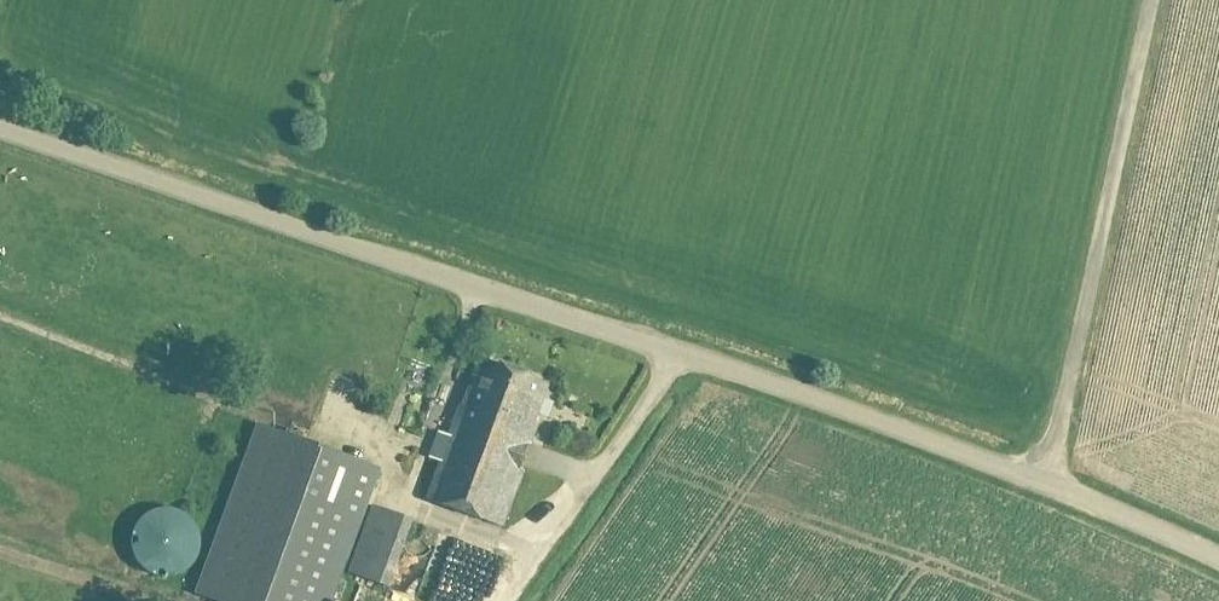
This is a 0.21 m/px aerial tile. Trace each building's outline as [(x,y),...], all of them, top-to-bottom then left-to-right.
[(427,498),(501,526),(521,472),(515,470),(547,384),(480,359),(463,405),(461,404),(450,435),(439,431),(430,456),(441,460),(427,498)] [(199,593),(221,600),(326,600),(374,468),(260,426),(199,593)] [(413,518),(372,504),(347,572),(388,587),(413,518)] [(131,535),(130,538),(130,549),(133,560),(139,569),(148,576),(158,579),(169,580),(180,577),(189,570),(196,562),(199,551),(200,549),(199,537),(195,527),(187,518),(177,512),(166,510),(155,511),(144,516),(136,524),(131,535)] [(461,527),(437,588),(465,599),(489,538),(461,527)]
